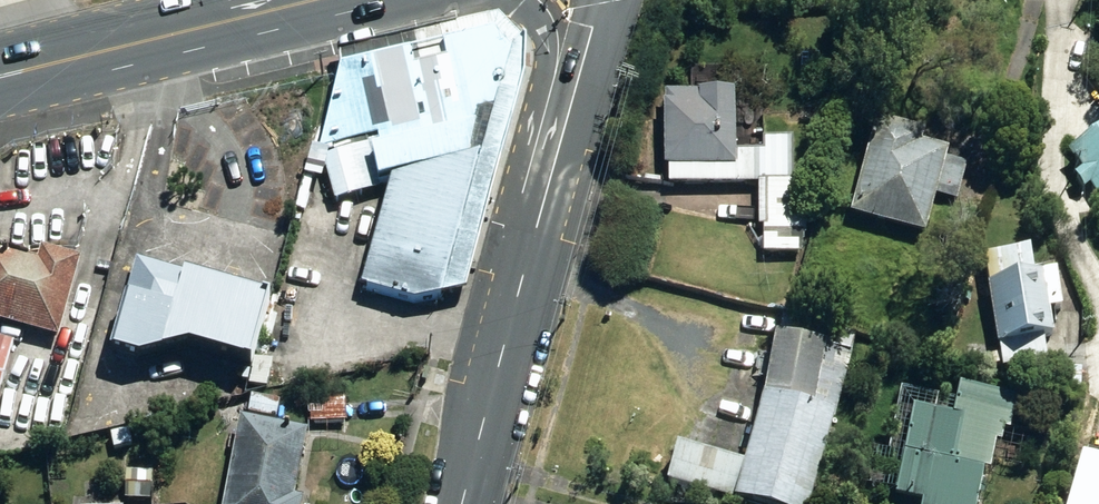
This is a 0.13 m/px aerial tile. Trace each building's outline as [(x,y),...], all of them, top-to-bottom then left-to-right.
[(362,287),(413,301),(441,296),(512,42),(499,28),(335,68),(312,152),(385,133),(389,150),(376,153),(383,180),(393,178),(362,287)] [(665,167),(737,166),(736,92),(663,94),(665,167)] [(853,214),(926,235),(950,153),(923,145),(926,135),(880,122),(853,214)] [(1098,201),(1098,128),(1066,148),(1098,201)] [(328,157),(339,198),(381,188),(370,146),(328,157)] [(804,253),(803,181),(763,183),(765,253),(804,253)] [(58,338),(79,257),(39,247),(36,259),(0,250),(0,323),(58,338)] [(190,346),(253,364),(271,298),(135,261),(111,350),(140,359),(190,346)] [(996,284),(1006,344),(1055,335),(1044,276),(996,284)] [(748,503),(812,503),(837,415),(816,410),(828,344),(777,337),(767,396),(748,466),(678,446),(668,482),(748,503)] [(12,343),(0,340),(0,386),(12,343)] [(271,373),(252,367),(247,384),(266,389),(271,373)] [(985,468),(991,469),(997,438),(1003,439),(1005,426),(1011,427),(1017,395),(960,384),(954,415),(915,407),(897,494),(926,500),(925,503),(977,503),(985,468)] [(249,413),(277,418),(279,401),(252,397),(249,413)] [(310,400),(311,423),(346,422),(346,399),(310,400)] [(302,499),(294,497),(307,432),(242,419),(224,503),(301,503),(302,499)] [(1086,456),(1071,503),(1098,503),(1098,460),(1086,456)] [(125,471),(124,498),(150,498),(151,472),(125,471)]
